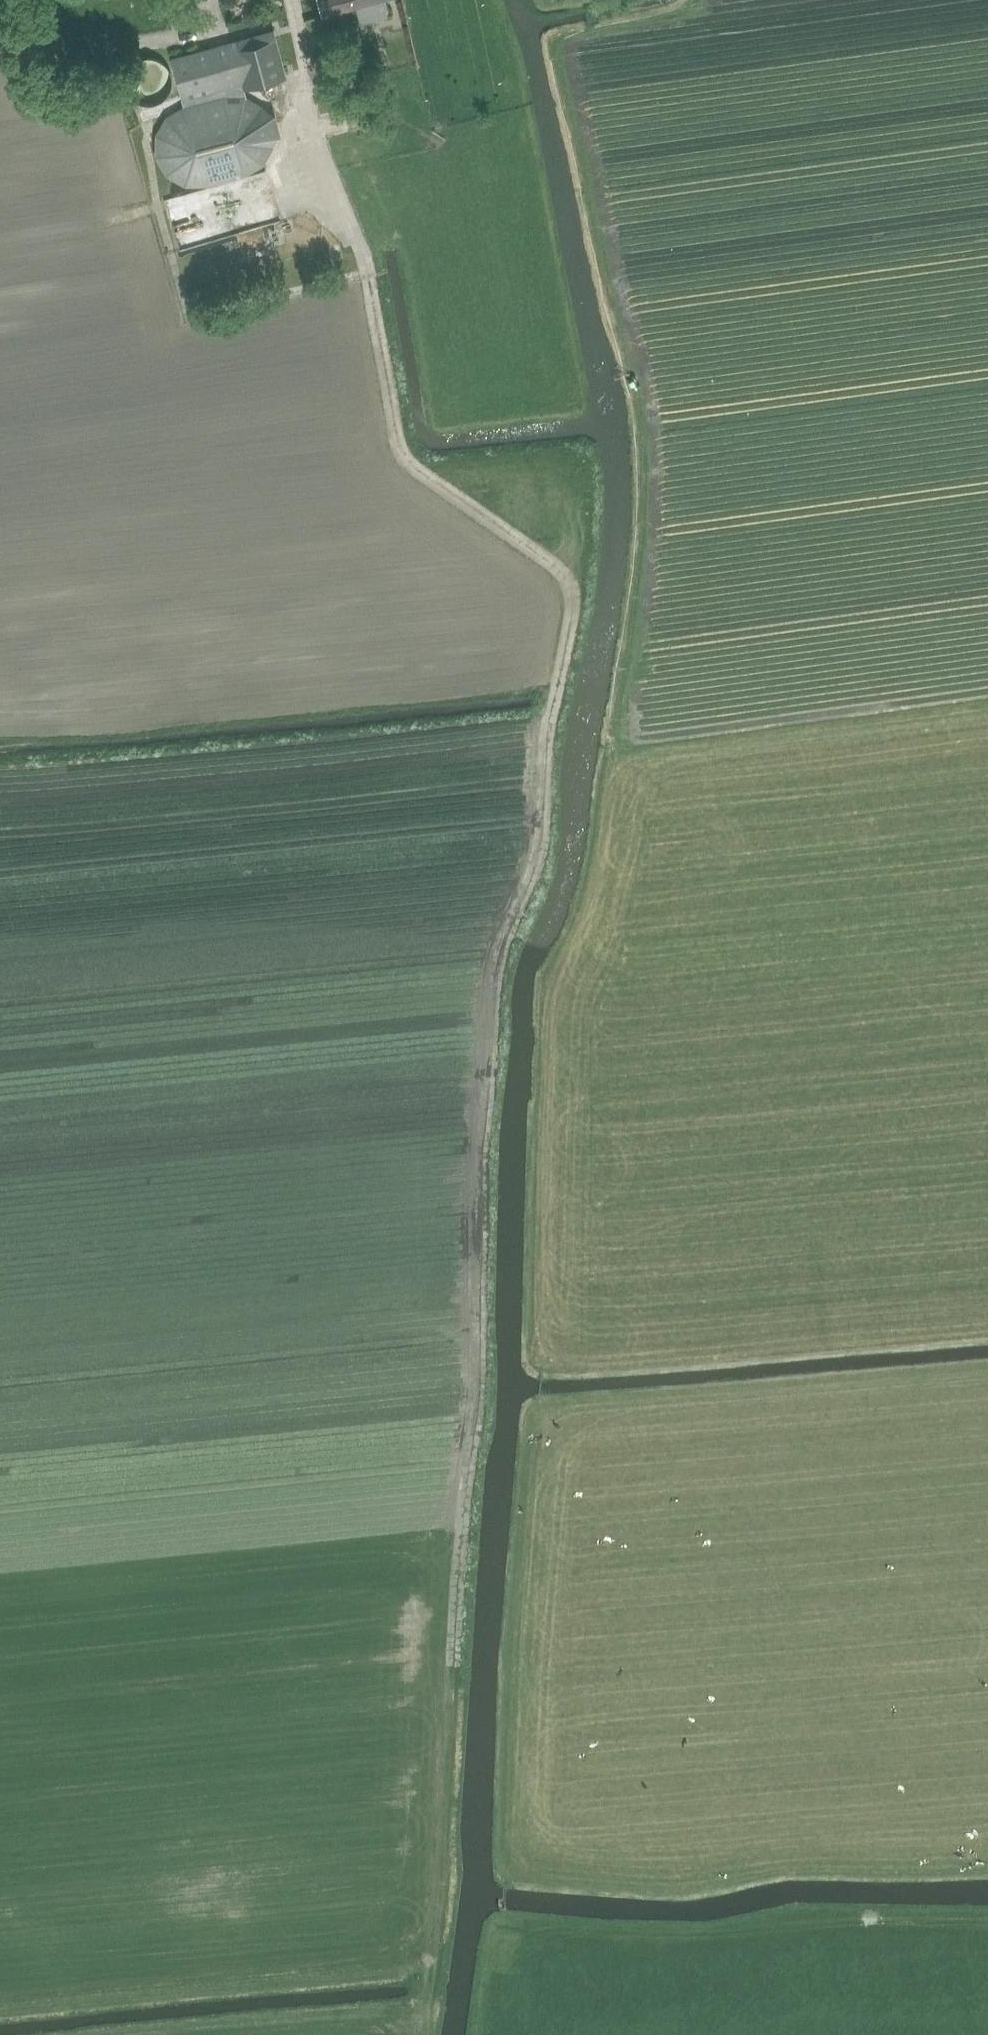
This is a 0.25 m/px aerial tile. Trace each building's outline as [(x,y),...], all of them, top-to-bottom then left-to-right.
[(322,17),(356,7),(360,24),(390,15),(386,0),(317,0),(322,17)] [(286,77),(273,29),(171,58),(184,106),(167,116),(156,134),(156,155),(167,173),(185,184),(206,184),(245,174),(262,164),(273,146),(273,134),(269,117),(262,107),(246,95),(244,89),(286,77)] [(170,76),(170,75),(170,71),(169,67),(166,62),(163,58),(156,54),(152,53),(146,52),(142,53),(138,55),(131,59),(128,63),(126,67),(125,75),(125,79),(127,84),(131,91),(134,94),(138,96),(146,98),(152,98),(156,96),(163,92),(168,85),(170,81),(170,76)]
